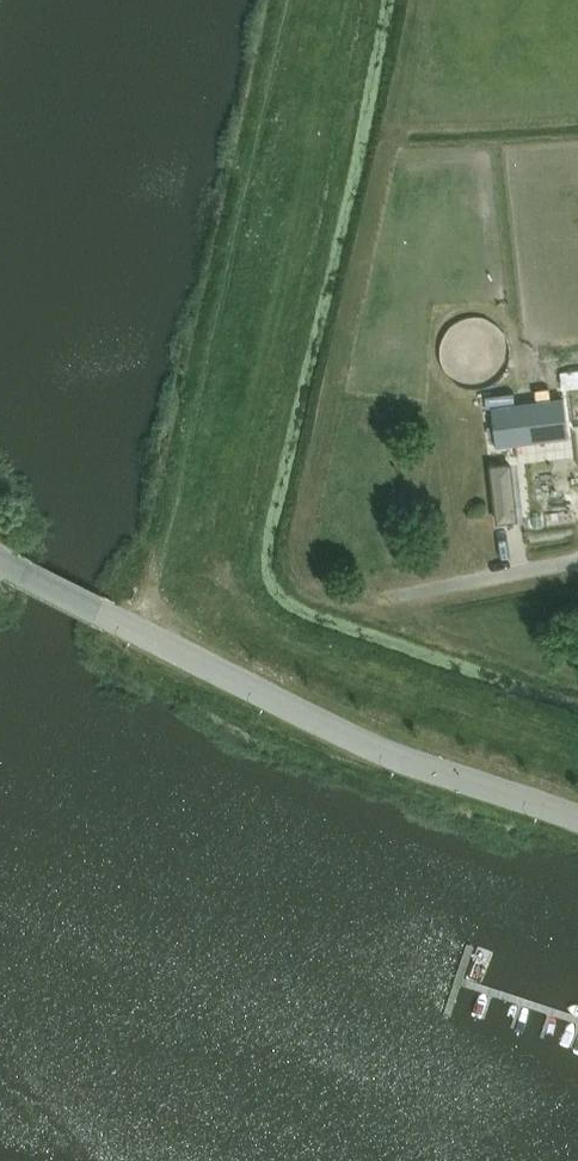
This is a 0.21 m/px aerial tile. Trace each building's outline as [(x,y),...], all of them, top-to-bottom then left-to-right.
[(564,397),(494,406),(498,445),(569,436),(564,397)] [(515,477),(495,479),(500,535),(503,535),(504,537),(506,537),(514,536),(516,536),(517,534),(520,534),(515,477)]
